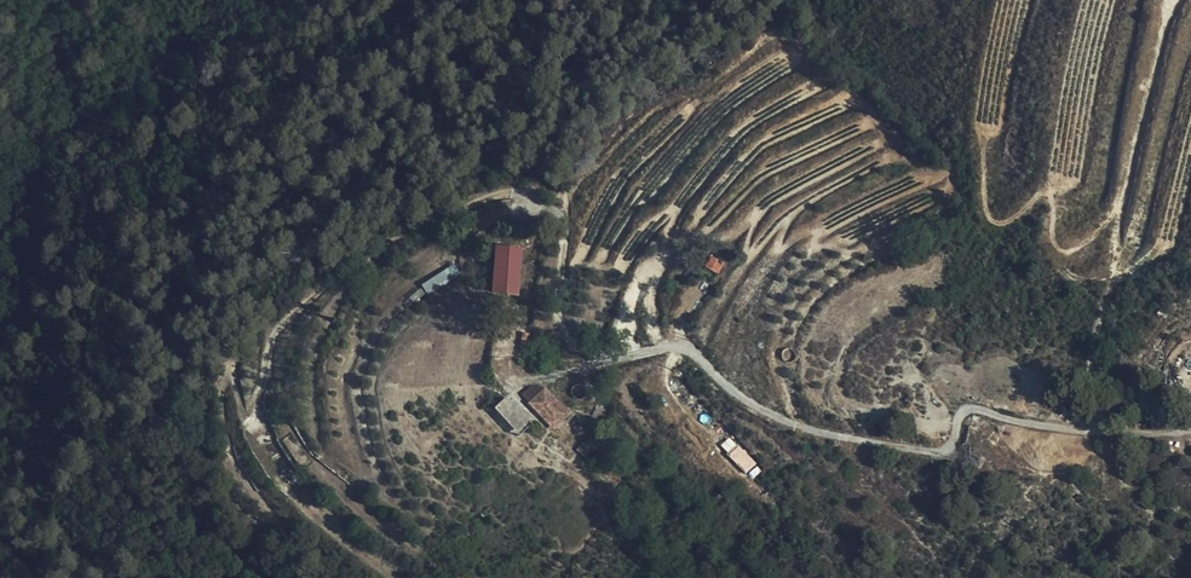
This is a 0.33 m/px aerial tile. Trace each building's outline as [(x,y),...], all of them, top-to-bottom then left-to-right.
[(526,248),(517,248),(501,247),(499,263),(498,293),(523,294),(526,248)] [(720,272),(726,260),(714,255),(709,267),(720,272)] [(456,263),(422,283),(428,293),(462,273),(456,263)] [(564,405),(548,389),(534,401),(550,419),(564,405)] [(524,427),(502,403),(496,408),(519,432),(524,427)] [(747,472),(757,462),(739,444),(729,454),(747,472)]
